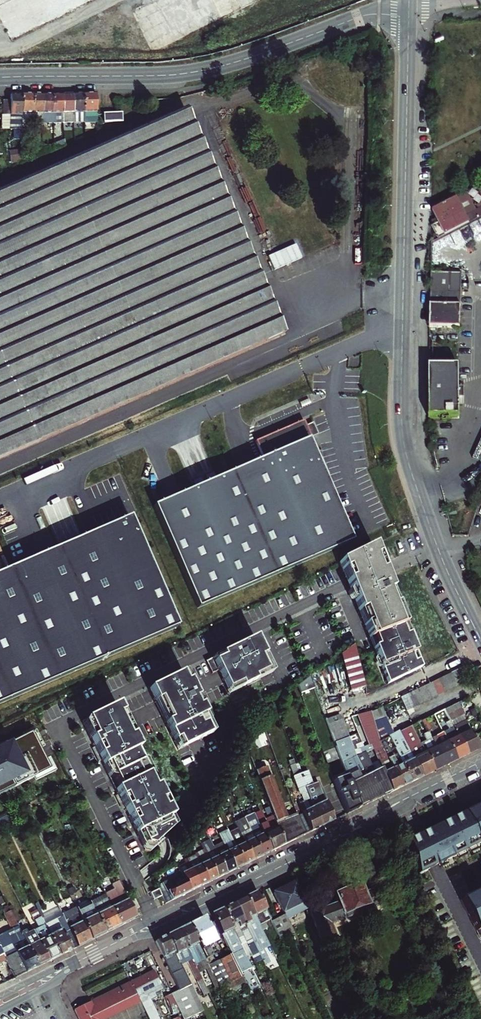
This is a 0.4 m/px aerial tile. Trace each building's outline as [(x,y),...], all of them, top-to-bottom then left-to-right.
[(87,112),(87,93),(74,94),(75,113),(87,112)] [(98,112),(98,93),(87,93),(87,112),(98,112)] [(24,115),(24,94),(12,94),(12,101),(4,101),(4,115),(24,115)] [(35,94),(24,94),(24,115),(23,122),(34,122),(35,94)] [(45,94),(35,94),(34,122),(43,122),(45,113),(45,94)] [(55,113),(55,94),(51,94),(45,94),(45,113),(53,113),(55,113)] [(65,113),(64,94),(55,94),(55,113),(65,113)] [(74,94),(64,94),(65,113),(75,113),(74,94)] [(34,443),(223,361),(238,354),(287,333),(253,257),(187,107),(8,185),(0,189),(0,458),(34,443)] [(123,113),(105,114),(105,122),(123,121),(123,113)] [(238,125),(228,130),(233,140),(243,136),(238,125)] [(222,148),(253,236),(277,227),(283,242),(264,249),(272,272),(318,255),(322,264),(337,259),(325,224),(306,231),(300,212),(272,222),(243,141),(222,148)] [(468,194),(433,212),(439,224),(432,228),(438,241),(480,220),(480,204),(475,207),(468,194)] [(431,273),(429,329),(460,329),(461,274),(431,273)] [(428,392),(427,420),(457,420),(458,369),(428,368),(428,392)] [(264,459),(154,506),(197,607),(351,541),(317,462),(319,459),(311,438),(317,434),(313,424),(306,427),(304,421),(257,441),(264,459)] [(365,554),(332,570),(390,688),(425,671),(365,554)] [(391,571),(393,583),(412,580),(410,568),(391,571)] [(255,640),(205,663),(222,697),(271,675),(255,640)] [(368,690),(358,648),(345,657),(354,693),(368,690)] [(463,673),(456,676),(462,689),(469,685),(463,673)] [(185,675),(150,690),(178,751),(213,734),(185,675)] [(456,676),(451,679),(457,691),(462,689),(456,676)] [(457,691),(451,679),(445,682),(451,694),(457,691)] [(451,694),(445,682),(439,685),(445,697),(451,694)] [(439,685),(433,688),(439,700),(445,697),(439,685)] [(433,688),(427,691),(433,703),(439,700),(433,688)] [(433,703),(427,691),(420,694),(426,706),(433,703)] [(420,694),(415,697),(420,709),(426,706),(420,694)] [(420,709),(415,697),(409,700),(415,712),(420,709)] [(409,700),(404,702),(409,715),(415,712),(409,700)] [(446,711),(450,719),(461,714),(456,705),(446,711)] [(117,707),(83,724),(141,845),(147,847),(165,835),(162,831),(176,827),(117,707)] [(391,731),(385,707),(374,713),(382,743),(390,739),(395,736),(393,730),(391,731)] [(374,713),(365,715),(379,756),(386,752),(382,743),(374,713)] [(391,794),(383,769),(374,773),(367,754),(359,756),(355,744),(352,745),(342,714),(327,719),(348,777),(359,809),(391,794)] [(450,719),(454,729),(465,724),(461,714),(450,719)] [(257,726),(255,729),(261,744),(268,741),(261,722),(257,726)] [(473,740),(465,724),(454,729),(467,757),(478,751),(473,740)] [(434,773),(425,755),(412,728),(400,733),(422,779),(429,776),(434,773)] [(453,741),(447,744),(456,762),(467,757),(454,729),(449,732),(453,741)] [(390,739),(403,767),(411,784),(422,779),(400,733),(395,736),(390,739)] [(456,762),(447,744),(442,746),(438,738),(432,741),(445,768),(456,762)] [(445,768),(432,741),(426,743),(431,752),(425,755),(434,773),(445,768)] [(395,758),(390,761),(402,788),(411,784),(403,767),(400,768),(395,758)] [(303,760),(297,763),(322,830),(334,824),(322,792),(316,794),(303,760)] [(382,765),(383,769),(391,794),(402,788),(390,761),(382,765)] [(236,763),(227,783),(232,794),(241,775),(236,763)] [(306,820),(300,823),(305,838),(322,830),(297,763),(290,765),(306,807),(301,808),(306,820)] [(305,838),(300,823),(297,816),(287,819),(267,765),(255,770),(273,816),(285,848),(305,838)] [(359,809),(348,777),(335,782),(347,815),(357,810),(359,809)] [(222,795),(216,806),(220,813),(229,809),(227,806),(222,795)] [(407,839),(415,880),(480,847),(480,805),(407,839)] [(26,807),(13,814),(16,820),(30,814),(26,807)] [(252,809),(255,816),(272,854),(285,848),(273,816),(264,820),(258,807),(252,809)] [(0,820),(0,828),(16,820),(13,814),(0,820)] [(255,816),(245,821),(247,824),(252,836),(253,839),(262,859),(272,854),(255,816)] [(247,824),(237,828),(239,832),(242,838),(245,846),(254,863),(262,859),(253,839),(252,836),(247,824)] [(215,826),(210,828),(217,842),(212,844),(214,847),(216,850),(217,853),(216,854),(217,857),(227,877),(236,872),(228,854),(222,842),(219,835),(215,826)] [(204,827),(197,837),(199,840),(206,831),(206,830),(204,827)] [(206,830),(206,831),(212,844),(217,842),(210,828),(206,830)] [(228,831),(219,835),(222,842),(228,854),(236,872),(245,867),(230,836),(228,832),(228,831)] [(230,836),(245,867),(254,863),(245,846),(242,838),(239,832),(230,836)] [(214,847),(204,851),(206,855),(216,850),(214,847)] [(216,850),(206,855),(206,856),(208,861),(209,864),(217,881),(227,877),(217,857),(216,854),(217,853),(216,850)] [(206,856),(197,860),(198,860),(200,865),(208,861),(206,856)] [(191,870),(192,872),(200,889),(209,885),(200,865),(198,860),(188,864),(191,870)] [(208,861),(200,865),(209,885),(217,881),(209,864),(208,861)] [(188,864),(188,863),(185,864),(187,867),(180,869),(183,876),(185,881),(191,894),(200,889),(192,872),(191,870),(188,864)] [(183,876),(157,889),(166,905),(172,903),(191,894),(185,881),(183,876)] [(281,915),(275,919),(283,936),(290,933),(282,916),(284,915),(283,911),(302,902),(292,882),(270,893),(281,915)] [(321,904),(307,909),(319,941),(333,936),(329,924),(345,918),(344,915),(356,910),(357,914),(381,905),(375,889),(362,893),(359,884),(357,885),(356,882),(347,885),(348,888),(332,894),(336,903),(322,908),(321,904)] [(114,892),(105,896),(112,909),(120,927),(135,920),(118,884),(112,887),(114,892)] [(251,915),(256,925),(268,919),(254,891),(242,897),(251,915)] [(455,904),(473,941),(480,937),(480,892),(455,904)] [(112,909),(105,896),(90,903),(95,913),(97,917),(105,935),(120,927),(112,909)] [(231,903),(249,939),(255,936),(246,918),(251,915),(242,897),(231,903)] [(244,942),(249,939),(231,903),(219,908),(229,926),(235,924),(244,942)] [(90,904),(77,910),(79,915),(81,920),(83,924),(92,942),(105,935),(97,917),(95,913),(90,904)] [(16,980),(38,969),(28,949),(18,928),(8,907),(3,910),(6,915),(4,916),(11,931),(0,937),(0,948),(6,961),(16,980)] [(62,916),(58,907),(51,911),(56,920),(45,926),(60,958),(71,952),(62,932),(63,932),(58,921),(63,919),(62,916)] [(211,912),(207,914),(218,935),(230,929),(229,926),(219,908),(211,912)] [(62,916),(63,919),(65,922),(79,915),(77,910),(76,910),(62,916)] [(38,911),(25,917),(33,932),(48,964),(60,958),(45,926),(44,925),(42,919),(38,911)] [(239,977),(227,953),(223,955),(221,952),(213,955),(215,960),(210,962),(207,956),(210,954),(206,945),(214,941),(202,917),(186,924),(211,974),(217,987),(239,977)] [(273,941),(283,936),(275,919),(265,924),(273,941)] [(92,942),(83,924),(69,930),(78,949),(92,942)] [(174,930),(187,956),(190,962),(195,973),(200,971),(203,977),(211,974),(186,924),(174,930)] [(176,961),(187,956),(174,930),(163,936),(176,961)] [(26,932),(21,934),(28,949),(38,969),(48,964),(33,932),(28,935),(26,932)] [(163,936),(152,941),(176,990),(170,993),(172,998),(175,1004),(182,1018),(200,1010),(187,985),(176,961),(163,936)] [(136,1002),(133,997),(158,985),(150,969),(77,1004),(69,1008),(74,1018),(100,1018),(136,1002)] [(200,987),(197,980),(192,970),(185,973),(194,990),(200,987)] [(133,997),(136,1002),(161,991),(158,985),(133,997)] [(169,993),(163,996),(170,1013),(176,1010),(169,993)] [(140,1012),(136,1002),(100,1018),(125,1018),(140,1012)]
